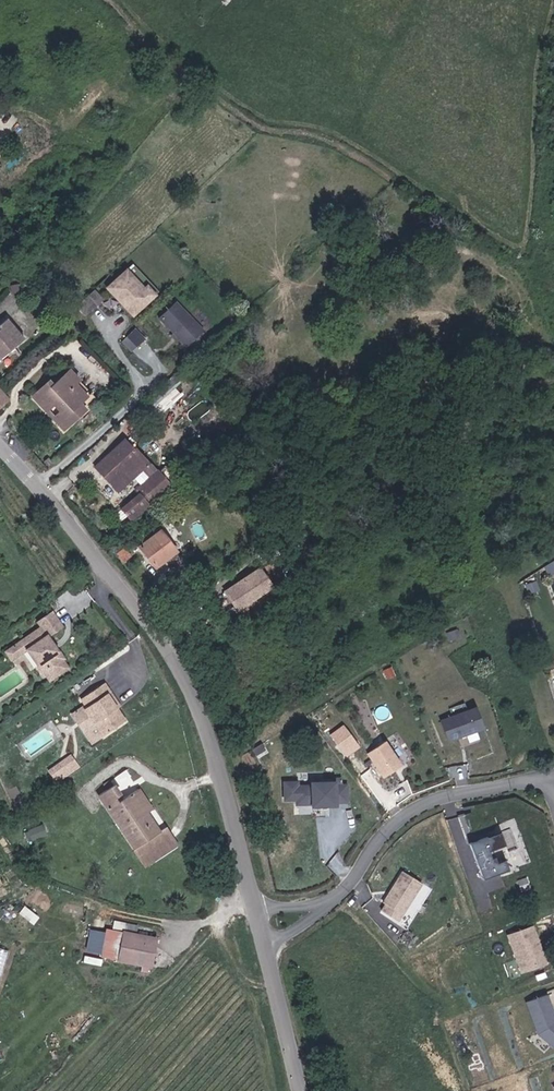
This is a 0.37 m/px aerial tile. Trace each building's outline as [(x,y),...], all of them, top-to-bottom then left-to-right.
[(106,286),(133,316),(159,294),(149,282),(145,285),(128,266),(106,286)] [(87,321),(105,304),(97,295),(78,312),(87,321)] [(207,335),(179,306),(162,322),(191,352),(207,335)] [(8,316),(0,323),(0,357),(25,336),(8,316)] [(147,344),(138,334),(130,341),(140,352),(147,344)] [(74,412),(87,398),(76,385),(80,380),(70,371),(53,387),(49,384),(35,398),(49,412),(56,405),(63,412),(55,421),(66,432),(80,418),(74,412)] [(160,414),(181,393),(173,385),(152,407),(160,414)] [(125,440),(95,467),(117,491),(147,463),(125,440)] [(158,470),(140,488),(153,501),(171,484),(158,470)] [(148,504),(139,492),(119,508),(128,519),(148,504)] [(138,548),(153,565),(165,555),(168,559),(177,551),(160,530),(138,548)] [(165,555),(153,565),(156,569),(168,559),(165,555)] [(236,610),(275,588),(263,566),(224,587),(236,610)] [(65,658),(50,636),(63,627),(53,613),(39,623),(42,627),(6,653),(12,661),(26,651),(43,674),(44,673),(50,681),(69,668),(63,660),(65,658)] [(83,699),(87,705),(74,715),(94,744),(127,721),(109,695),(112,693),(106,684),(83,699)] [(441,716),(448,740),(485,729),(479,706),(441,716)] [(345,723),(331,733),(346,756),(361,746),(345,723)] [(367,752),(383,777),(404,764),(388,739),(367,752)] [(71,752),(48,770),(58,783),(81,765),(71,752)] [(336,793),(335,777),(324,777),(324,774),(301,776),(301,778),(287,779),(286,775),(274,776),(275,792),(287,792),(287,796),(302,796),(302,798),(309,798),(310,795),(318,795),(319,797),(325,797),(325,794),(336,793)] [(146,866),(177,848),(167,830),(158,835),(146,814),(153,810),(142,790),(140,788),(124,798),(116,785),(101,793),(146,866)] [(482,878),(510,870),(507,860),(495,863),(491,849),(505,845),(502,832),(471,841),(482,878)] [(389,912),(412,874),(393,863),(381,883),(384,884),(382,887),(379,886),(374,894),(377,896),(372,902),(389,912)] [(536,924),(508,932),(519,972),(547,965),(536,924)] [(157,936),(106,926),(101,954),(151,964),(157,936)] [(527,1000),(543,1045),(553,1042),(553,1004),(550,992),(527,1000)]
